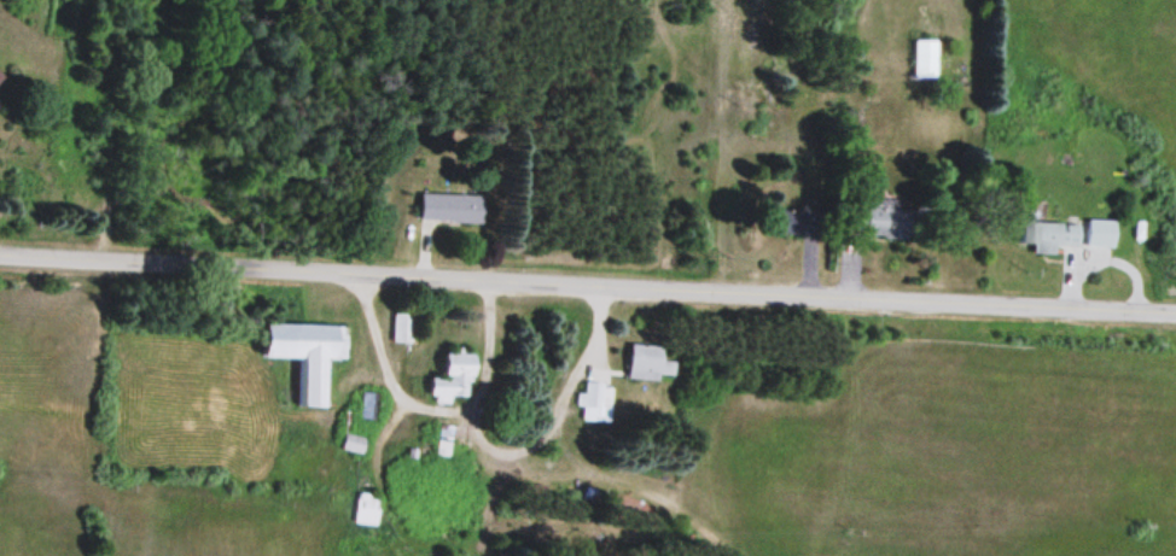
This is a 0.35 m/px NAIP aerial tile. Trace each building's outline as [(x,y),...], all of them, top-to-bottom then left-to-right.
[(930,79),(930,41),(907,41),(907,79),(930,79)] [(476,222),(477,195),(413,194),(413,221),(476,222)] [(895,208),(884,208),(885,199),(840,198),(839,234),(894,236),(895,208)] [(761,235),(807,235),(807,211),(761,211),(761,235)] [(1008,223),(1008,246),(1025,246),(1025,255),(1047,255),(1047,247),(1108,247),(1108,223),(1008,223)] [(389,316),(389,342),(403,342),(403,316),(389,316)] [(322,359),(343,360),(344,326),(247,324),(246,358),(288,359),(287,408),(321,409),(322,359)] [(620,379),(668,379),(668,347),(620,346),(620,379)] [(427,404),(443,404),(443,398),(460,398),(461,355),(430,355),(430,379),(418,379),(418,396),(427,397),(427,404)] [(576,423),(604,424),(604,394),(598,394),(599,383),(576,383),(576,423)] [(374,496),(352,493),(348,525),(370,528),(374,496)]
